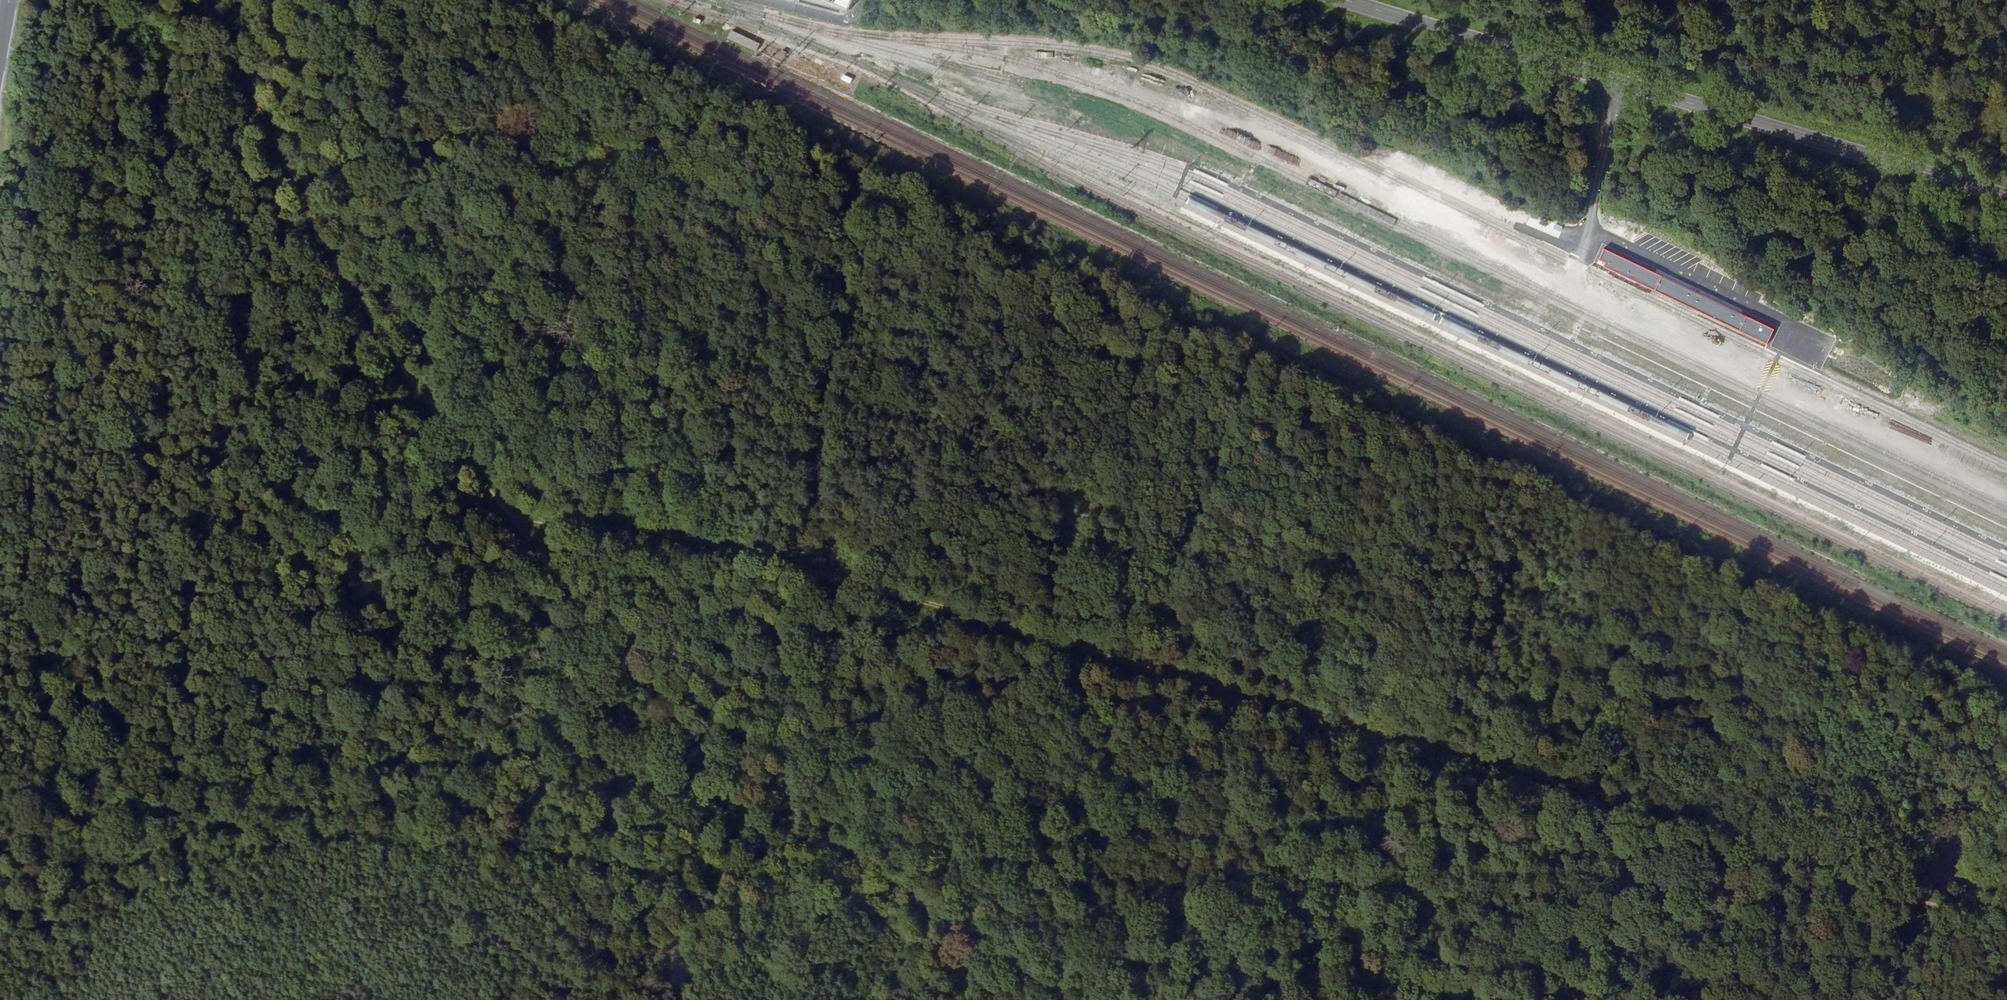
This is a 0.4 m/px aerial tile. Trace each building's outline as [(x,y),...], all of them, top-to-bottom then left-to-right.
[(850,12),(855,0),(821,0),(850,12)] [(1633,228),(1627,240),(1646,250),(1652,238),(1633,228)] [(1661,275),(1618,256),(1621,249),(1605,242),(1595,264),(1654,291),(1661,275)] [(1648,252),(1662,259),(1667,249),(1653,242),(1648,252)]
